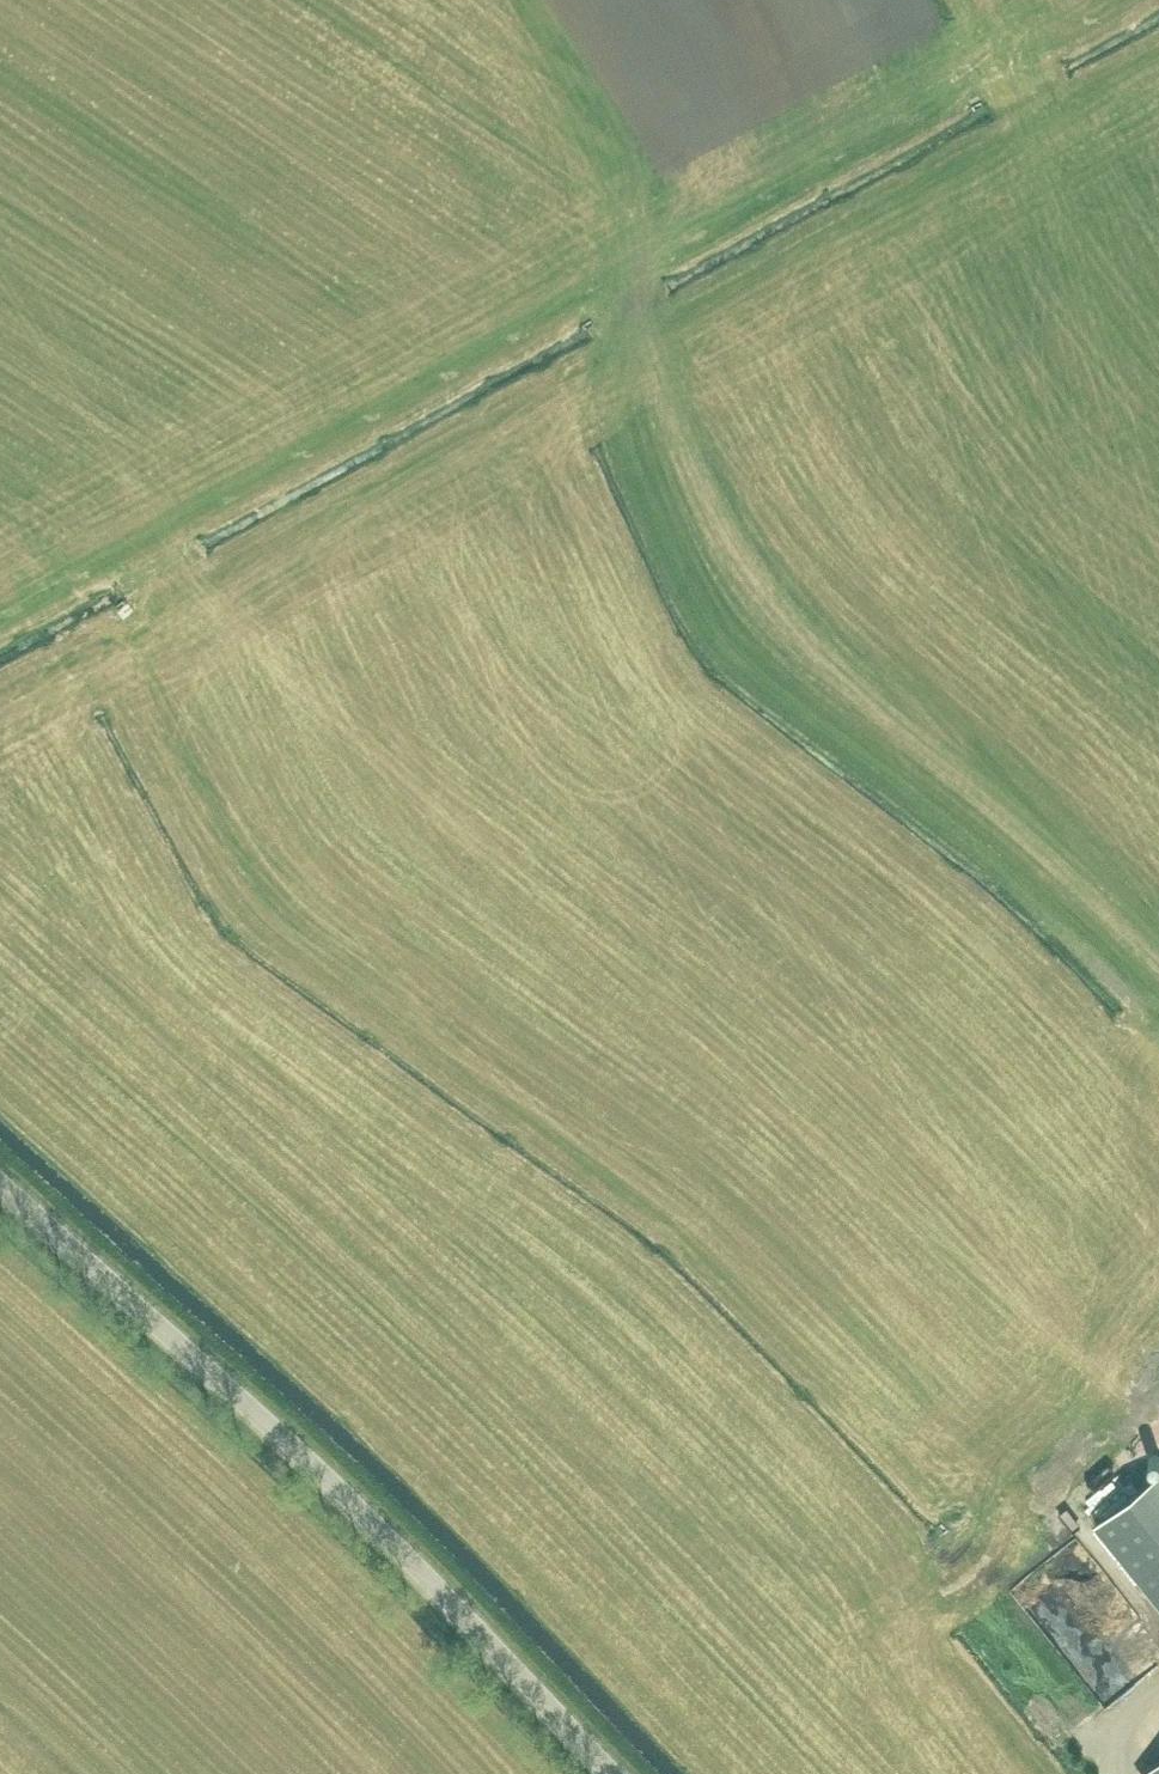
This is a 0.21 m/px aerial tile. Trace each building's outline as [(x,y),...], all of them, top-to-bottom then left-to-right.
[(1095,1521),(1158,1600),(1158,1468),(1132,1490),(1095,1521)] [(1143,1771),(1145,1773),(1158,1773),(1158,1758),(1143,1771)]
